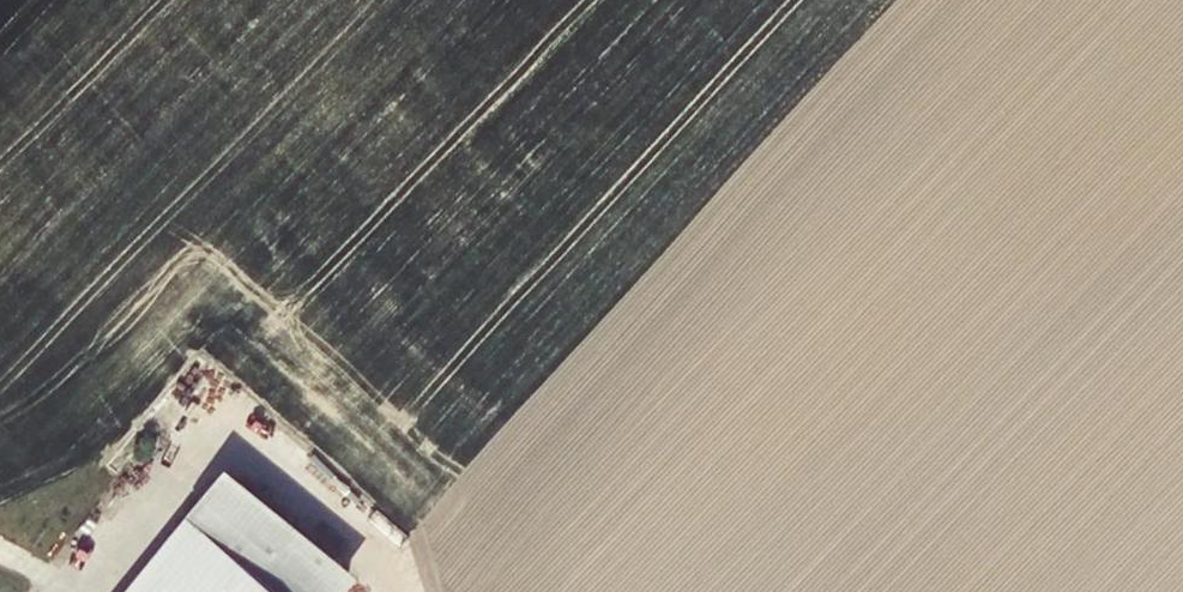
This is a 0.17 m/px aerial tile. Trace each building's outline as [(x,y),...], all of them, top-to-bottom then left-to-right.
[(122,591),(340,591),(360,568),(228,462),(122,591)]
